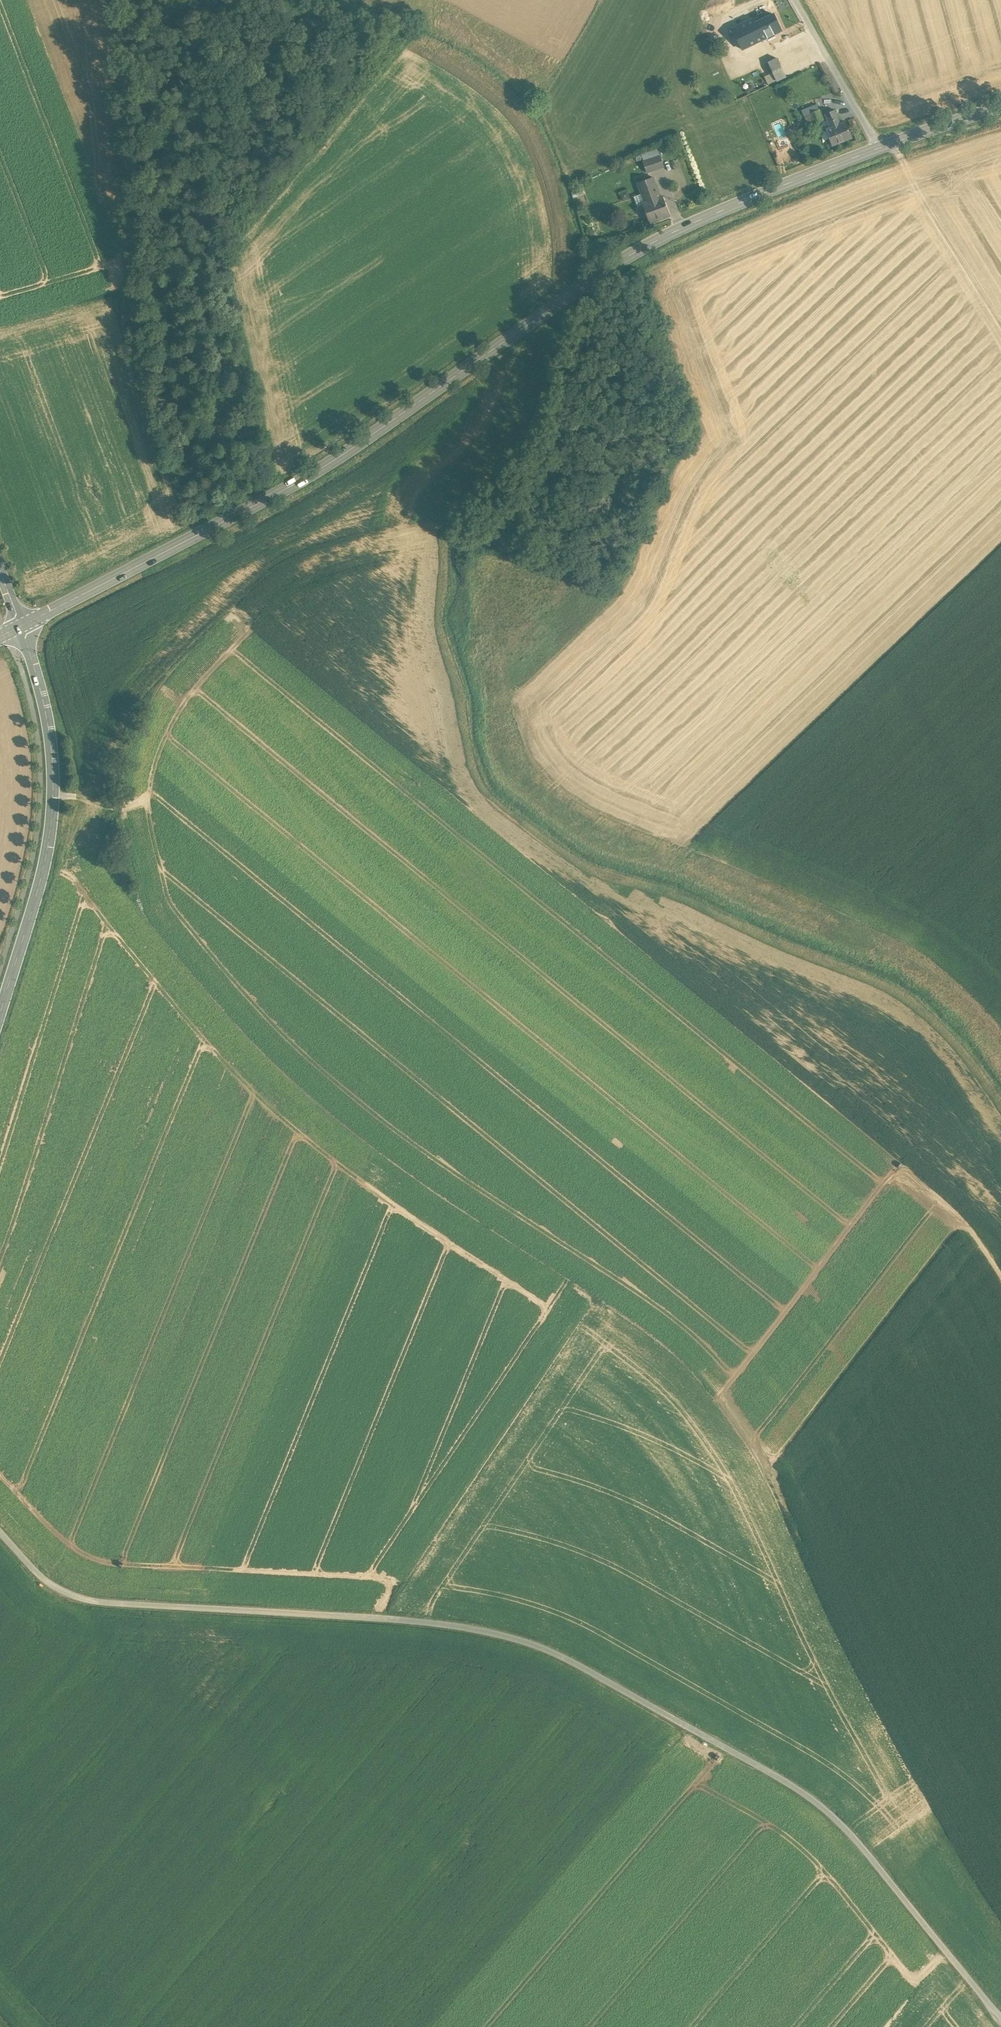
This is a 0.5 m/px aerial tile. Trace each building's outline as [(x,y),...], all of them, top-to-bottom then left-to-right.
[(752,19),(761,39),(767,36),(769,41),(776,37),(774,33),(781,30),(773,14),(759,20),(758,17),(752,19)] [(743,48),(761,39),(752,19),(733,28),(743,48)] [(777,80),(786,75),(777,58),(768,62),(774,73),(777,80)] [(777,80),(774,73),(765,77),(768,84),(777,80)] [(809,125),(823,119),(819,109),(805,116),(809,125)] [(831,127),(841,123),(835,110),(825,114),(831,127)] [(852,137),(845,122),(841,123),(831,127),(826,129),(832,145),(852,137)] [(644,161),(648,171),(664,166),(660,156),(644,161)] [(660,197),(653,177),(639,181),(643,193),(635,196),(638,205),(643,204),(649,221),(670,214),(664,196),(660,197)]
